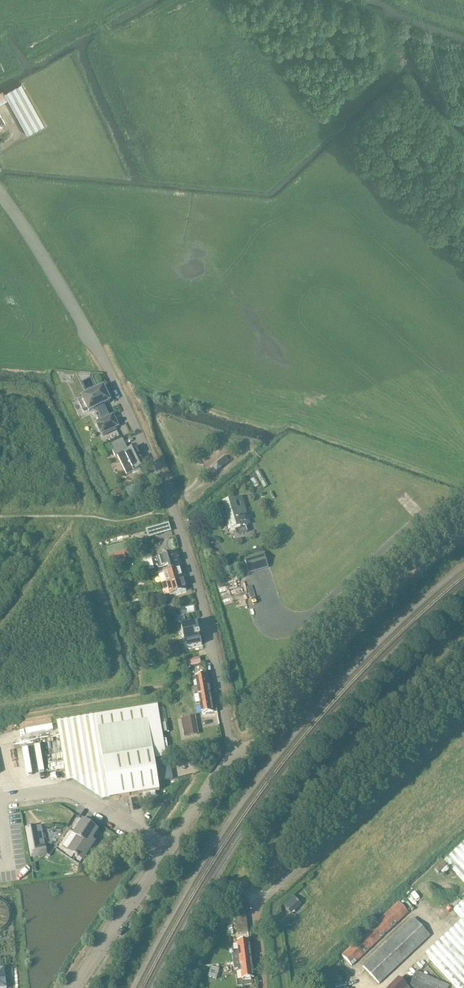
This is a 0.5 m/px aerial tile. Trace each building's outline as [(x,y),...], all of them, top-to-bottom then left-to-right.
[(45,125),(22,84),(5,93),(3,90),(0,92),(0,104),(8,100),(28,135),(45,125)] [(102,405),(109,402),(103,388),(97,391),(95,389),(87,393),(88,395),(82,398),(83,399),(78,402),(83,412),(88,410),(89,412),(95,408),(102,421),(96,424),(101,434),(118,427),(113,416),(108,418),(102,405)] [(122,439),(109,445),(112,451),(122,447),(125,445),(122,439)] [(122,447),(112,451),(115,457),(117,456),(126,475),(146,466),(136,446),(124,452),(122,447)] [(235,529),(237,535),(247,532),(245,526),(247,526),(242,508),(236,510),(233,501),(223,504),(231,531),(235,529)] [(109,560),(128,554),(125,544),(106,549),(109,560)] [(263,553),(243,559),(248,575),(268,569),(263,553)] [(178,570),(174,556),(160,560),(151,562),(154,571),(162,568),(163,569),(168,568),(169,572),(178,570)] [(178,570),(169,572),(168,568),(163,569),(162,568),(154,571),(155,576),(163,574),(165,584),(162,585),(163,588),(182,582),(178,570)] [(129,582),(121,585),(123,592),(131,589),(129,582)] [(185,593),(182,582),(163,588),(163,590),(167,589),(169,597),(185,593)] [(169,611),(170,618),(186,615),(185,608),(169,611)] [(201,647),(196,626),(181,630),(185,651),(201,647)] [(200,666),(198,659),(183,663),(185,673),(189,672),(188,668),(200,666)] [(210,696),(206,677),(196,679),(197,687),(193,688),(194,692),(195,699),(210,696)] [(213,715),(210,696),(195,699),(196,705),(201,704),(204,717),(213,715)] [(95,716),(57,722),(66,782),(73,781),(102,800),(109,799),(109,800),(159,791),(154,760),(166,758),(162,732),(160,723),(157,706),(95,716)] [(195,717),(180,719),(183,738),(198,736),(195,717)] [(58,765),(0,774),(0,781),(58,771),(58,765)] [(97,831),(83,821),(73,835),(77,837),(68,850),(82,860),(94,842),(91,840),(97,831)] [(35,827),(25,829),(31,858),(46,855),(45,845),(39,847),(35,827)] [(444,861),(463,883),(463,842),(444,861)] [(298,903),(292,897),(283,906),(289,912),(298,903)] [(10,915),(9,912),(9,909),(7,906),(5,904),(3,902),(1,901),(0,901),(0,929),(3,927),(5,926),(7,924),(8,921),(9,918),(10,915)] [(454,910),(462,920),(425,955),(457,987),(463,987),(463,901),(454,910)] [(408,912),(398,902),(342,956),(351,966),(408,912)] [(237,933),(248,932),(245,912),(235,913),(237,933)] [(430,936),(413,918),(362,966),(379,984),(430,936)] [(239,954),(232,955),(233,963),(240,962),(251,961),(248,941),(237,943),(239,954)] [(240,962),(233,963),(234,970),(241,969),(242,980),(253,979),(251,961),(240,962)] [(448,986),(416,971),(409,987),(411,987),(448,987),(448,986)] [(387,987),(406,987),(407,987),(398,977),(387,987)]
